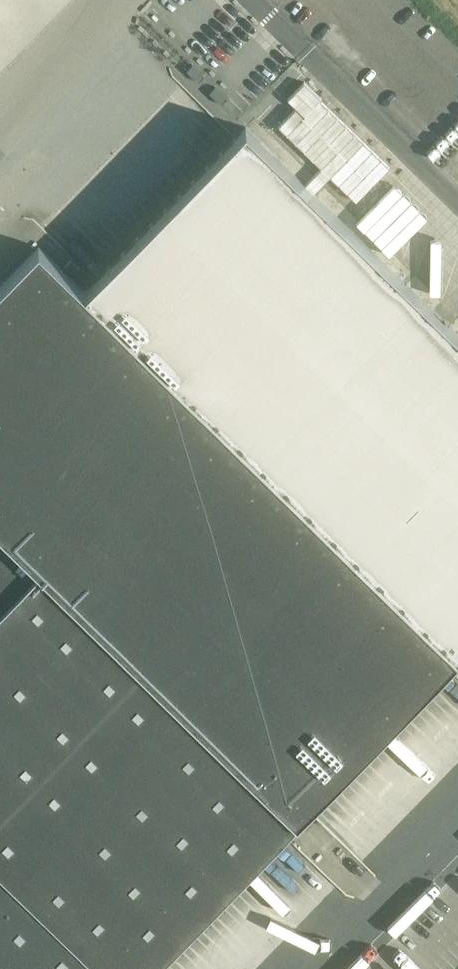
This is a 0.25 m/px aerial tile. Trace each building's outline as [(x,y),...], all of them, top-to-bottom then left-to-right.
[(296,55),(266,26),(274,18),(256,0),(156,0),(137,18),(176,56),(166,66),(201,101),(228,73),(254,98),(296,55)] [(170,115),(165,121),(188,145),(196,137),(185,126),(183,128),(170,115)] [(457,655),(457,334),(246,127),(84,292),(38,247),(0,286),(0,968),(151,968),(457,655)] [(63,227),(55,234),(67,248),(75,241),(63,227)]
